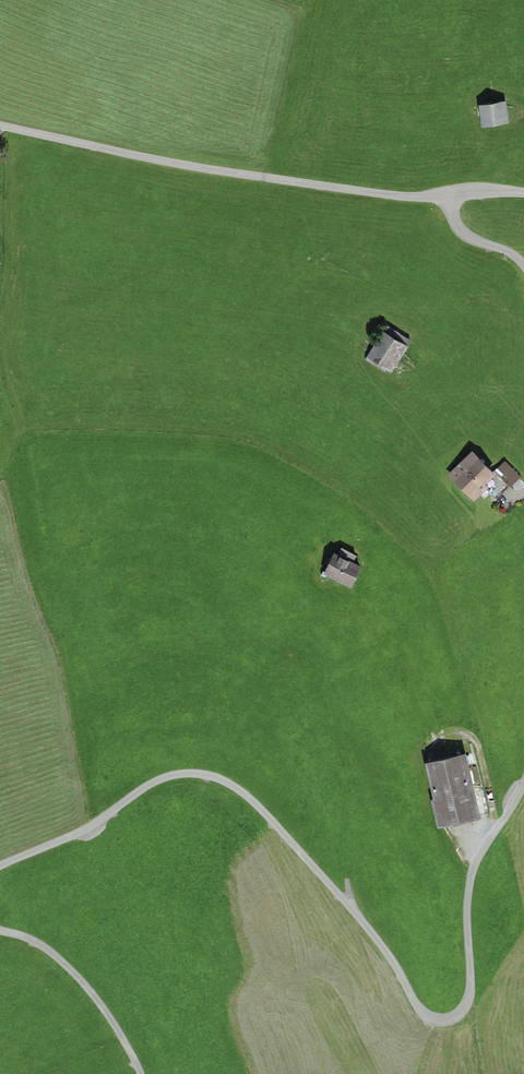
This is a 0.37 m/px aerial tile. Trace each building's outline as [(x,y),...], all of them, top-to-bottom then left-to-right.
[(508,104),(482,108),(485,128),(511,124),(508,104)] [(418,338),(394,323),(371,358),(395,373),(418,338)] [(472,454),(450,476),(472,497),(494,476),(472,454)] [(508,456),(497,467),(513,483),(523,473),(508,456)] [(338,556),(334,554),(323,575),(351,590),(362,568),(353,563),(356,556),(342,549),(338,556)] [(473,755),(431,764),(444,825),(486,816),(473,755)]
